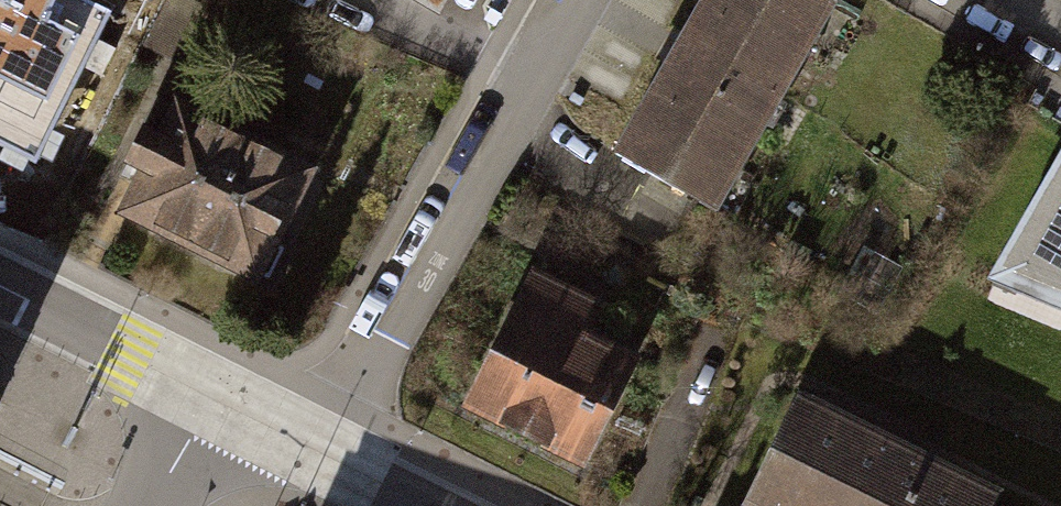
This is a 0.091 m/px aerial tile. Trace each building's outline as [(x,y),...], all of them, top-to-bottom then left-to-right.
[(91,0),(0,0),(0,147),(35,165),(113,11),(91,0)] [(821,0),(704,0),(618,143),(734,212),(851,18),(821,0)] [(326,179),(172,98),(116,204),(269,285),(326,179)] [(1000,269),(1060,293),(1060,166),(1000,269)] [(668,345),(535,277),(472,399),(604,468),(668,345)] [(758,505),(968,505),(978,485),(992,457),(805,367),(741,498),(758,505)] [(978,485),(968,505),(1022,505),(978,485)]
